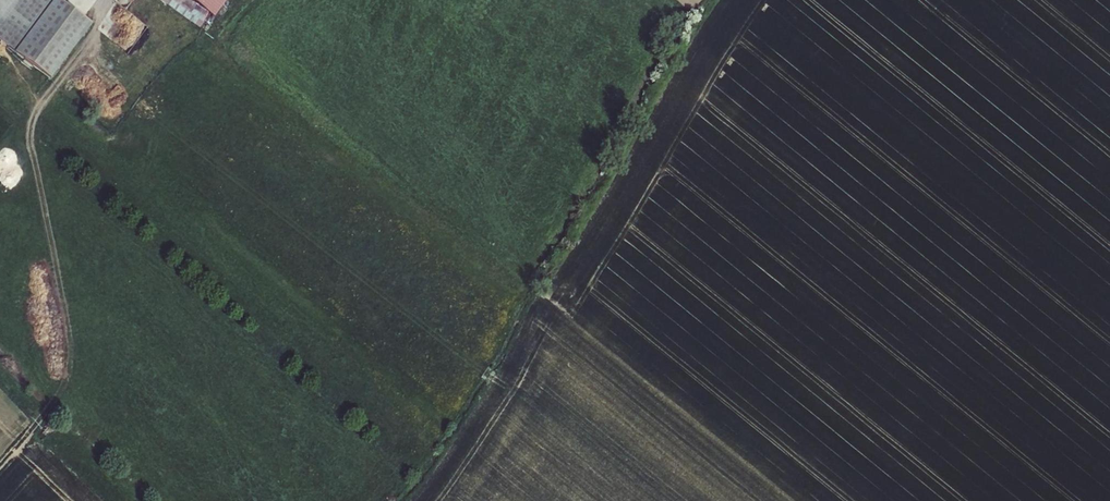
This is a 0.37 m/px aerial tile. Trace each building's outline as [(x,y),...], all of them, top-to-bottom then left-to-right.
[(18,52),(56,0),(0,0),(0,39),(18,52)] [(61,0),(56,0),(18,52),(54,78),(94,23),(61,0)] [(198,21),(168,0),(154,0),(192,28),(198,21)] [(181,0),(168,0),(198,21),(202,15),(181,0)] [(207,0),(181,0),(202,15),(206,19),(216,6),(207,0)]
